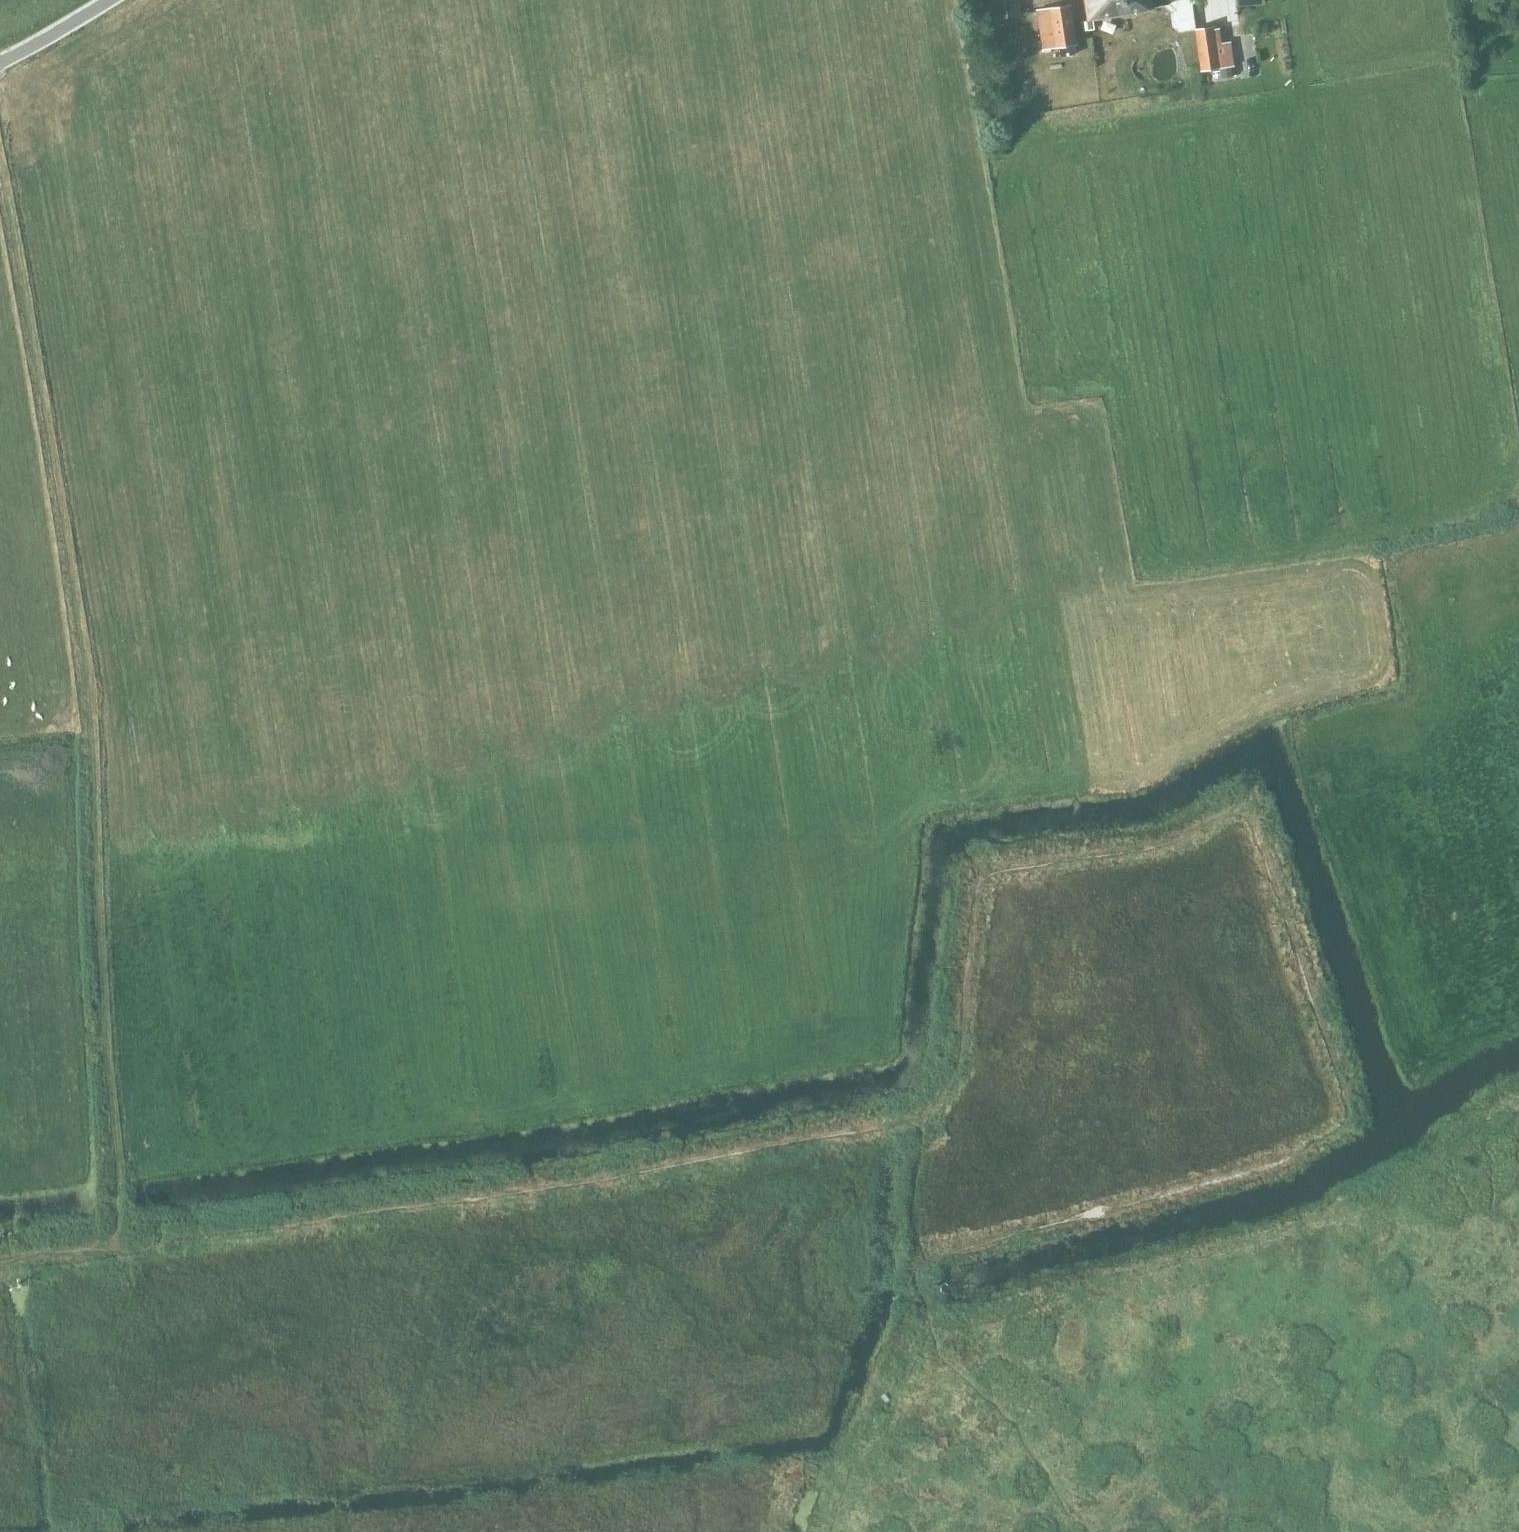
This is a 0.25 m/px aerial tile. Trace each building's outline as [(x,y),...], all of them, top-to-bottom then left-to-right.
[(1155,9),(1153,0),(1086,0),(1089,20),(1137,14),(1137,12),(1155,9)] [(1046,51),(1061,48),(1062,56),(1076,54),(1075,46),(1079,46),(1073,6),(1039,11),(1046,51)] [(1179,32),(1195,29),(1196,29),(1193,7),(1170,10),(1173,27),(1179,32)] [(1216,26),(1196,29),(1195,29),(1201,72),(1221,68),(1222,78),(1234,76),(1233,66),(1235,65),(1231,40),(1223,42),(1221,27),(1217,28),(1216,26)] [(995,37),(982,40),(984,51),(997,48),(995,37)]
